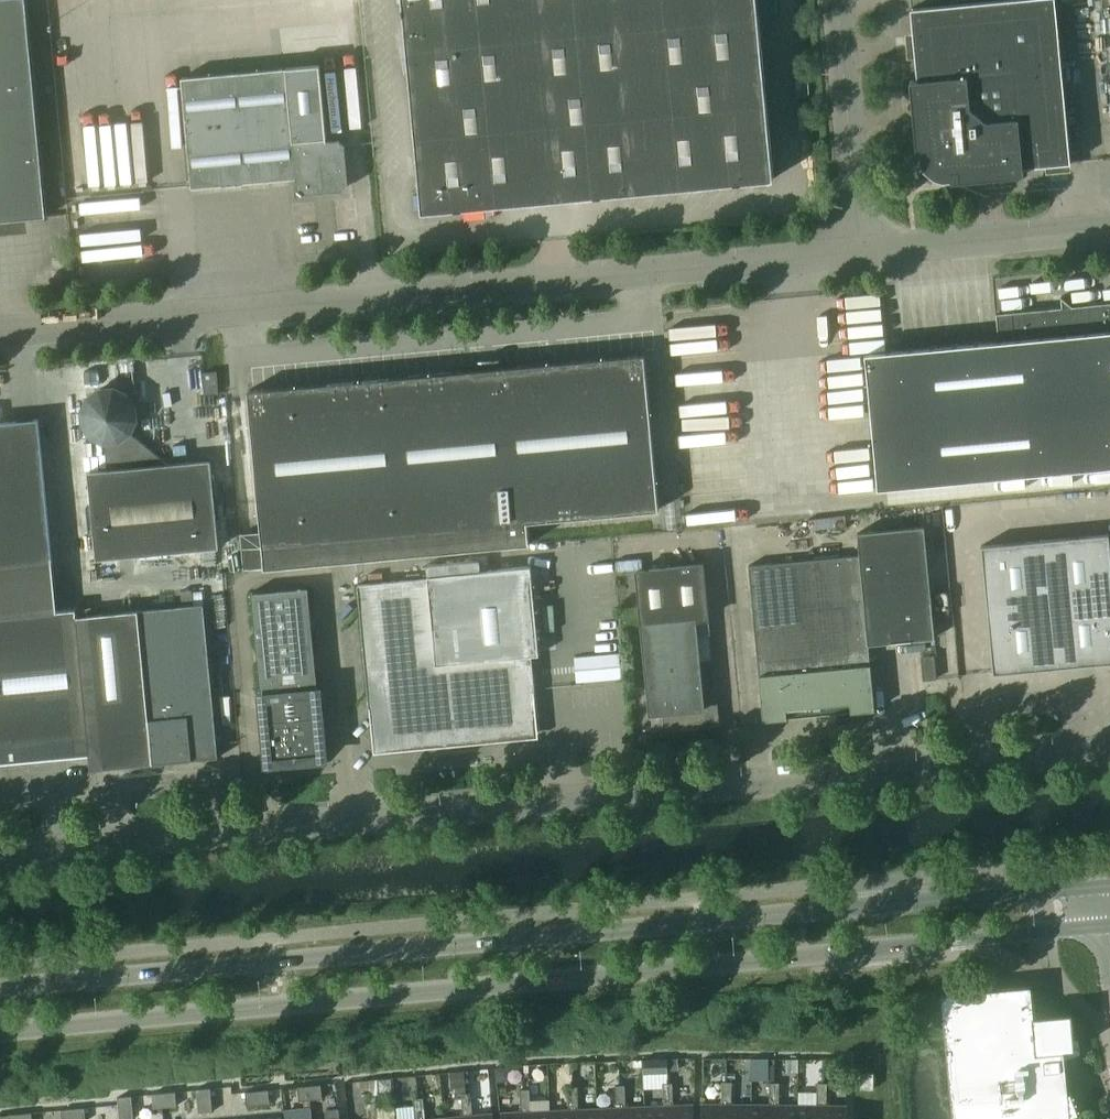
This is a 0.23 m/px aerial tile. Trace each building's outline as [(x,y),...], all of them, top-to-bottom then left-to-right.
[(25,0),(0,0),(0,221),(46,216),(25,0)] [(757,0),(402,0),(422,212),(774,180),(757,0)] [(1055,0),(1008,0),(910,9),(917,80),(909,81),(916,154),(919,154),(919,162),(924,170),(934,179),(943,181),(951,180),(951,183),(1023,176),(1022,168),(1071,163),(1055,0)] [(327,142),(320,65),(182,78),(192,187),(297,178),(298,188),(304,193),(342,190),(347,184),(344,146),(338,141),(327,142)] [(147,111),(73,113),(75,186),(150,184),(147,111)] [(865,353),(878,489),(1109,467),(1109,303),(1073,306),(1060,296),(1061,307),(1011,312),(996,313),(998,341),(889,351),(888,351),(865,353)] [(658,509),(644,355),(557,363),(466,371),(248,391),(264,568),(528,544),(526,521),(658,509)] [(216,372),(210,372),(203,373),(204,394),(218,393),(216,372)] [(101,381),(101,389),(99,389),(87,397),(82,410),(83,425),(91,436),(105,442),(107,469),(88,471),(96,559),(219,547),(210,460),(167,464),(130,433),(136,420),(135,405),(126,394),(113,388),(111,388),(111,381),(101,381)] [(53,563),(38,418),(0,422),(0,568),(53,563)] [(935,638),(924,528),(924,526),(855,532),(857,554),(802,560),(816,712),(817,716),(830,714),(830,711),(851,708),(851,712),(875,710),(867,643),(935,638)] [(982,545),(994,673),(1109,662),(1109,544),(1109,533),(982,545)] [(816,712),(802,560),(746,566),(763,722),(787,719),(787,715),(816,712)] [(0,568),(0,616),(57,611),(55,590),(53,563),(0,568)] [(699,663),(695,620),(708,618),(703,565),(637,571),(650,714),(664,712),(665,730),(718,725),(712,662),(699,663)] [(371,707),(374,748),(391,748),(407,748),(424,747),(440,746),(456,744),(473,743),(489,741),(505,738),(521,736),(537,732),(534,692),(535,692),(531,655),(539,654),(531,566),(428,576),(428,578),(358,584),(369,707),(371,707)] [(308,587),(251,592),(262,715),(258,715),(263,769),(330,762),(325,709),(320,709),(308,587)] [(137,610),(77,616),(76,609),(57,611),(0,616),(0,763),(89,755),(91,769),(153,763),(192,760),(218,757),(203,604),(137,610)] [(948,655),(950,678),(962,677),(960,654),(948,655)] [(921,656),(921,657),(923,679),(936,678),(934,655),(921,656)] [(1074,1044),(1072,1012),(1034,1016),(1031,985),(941,994),(953,1118),(1071,1118),(1064,1050),(1074,1044)] [(873,1089),(873,1080),(873,1073),(861,1073),(861,1088),(871,1089),(873,1089)] [(727,1082),(722,1082),(722,1104),(702,1104),(702,1118),(727,1118),(727,1082)] [(751,1104),(732,1104),(732,1082),(727,1082),(727,1118),(750,1118),(751,1104)] [(668,1083),(663,1083),(664,1105),(645,1106),(645,1118),(669,1118),(668,1083)] [(668,1083),(669,1118),(694,1118),(694,1104),(674,1105),(673,1083),(668,1083)] [(775,1083),(770,1083),(770,1105),(751,1104),(750,1118),(774,1118),(775,1083)] [(798,1105),(779,1105),(779,1083),(775,1083),(774,1118),(798,1118),(798,1105)] [(822,1083),(817,1083),(817,1105),(798,1105),(798,1118),(822,1118),(822,1083)] [(847,1105),(827,1105),(827,1083),(822,1083),(822,1118),(847,1118),(847,1105)] [(323,1098),(322,1084),(310,1085),(311,1099),(323,1098)] [(311,1099),(310,1085),(298,1087),(300,1101),(311,1099)] [(620,1085),(615,1085),(616,1107),(597,1108),(598,1118),(622,1118),(620,1085)] [(645,1106),(626,1107),(625,1085),(620,1085),(622,1118),(645,1118),(645,1106)] [(212,1099),(212,1094),(211,1087),(197,1089),(198,1100),(212,1099)] [(573,1087),(568,1087),(569,1110),(550,1110),(550,1118),(574,1118),(573,1087)] [(597,1108),(578,1109),(577,1087),(573,1087),(574,1118),(598,1118),(597,1108)] [(270,1103),(269,1089),(257,1090),(259,1104),(270,1103)] [(525,1089),(520,1090),(521,1112),(502,1112),(502,1118),(526,1118),(525,1089)] [(550,1110),(531,1111),(530,1089),(525,1089),(526,1118),(550,1118),(550,1110)] [(259,1104),(257,1090),(246,1091),(247,1105),(259,1104)] [(178,1105),(176,1091),(165,1092),(166,1106),(178,1105)] [(166,1106),(165,1092),(153,1093),(154,1107),(166,1106)] [(466,1093),(462,1094),(464,1116),(445,1118),(469,1118),(466,1093)] [(493,1113),(473,1115),(471,1093),(466,1093),(469,1118),(494,1118),(493,1113)] [(133,1106),(132,1095),(118,1096),(119,1107),(133,1106)] [(213,1111),(212,1099),(198,1100),(199,1112),(213,1111)] [(85,1106),(73,1107),(74,1118),(86,1118),(85,1106)] [(133,1106),(119,1107),(120,1118),(134,1118),(133,1106)] [(73,1107),(62,1108),(63,1118),(74,1118),(73,1107)] [(339,1109),(326,1110),(326,1118),(340,1118),(339,1109)] [(32,1111),(20,1112),(21,1118),(33,1118),(32,1111)]
